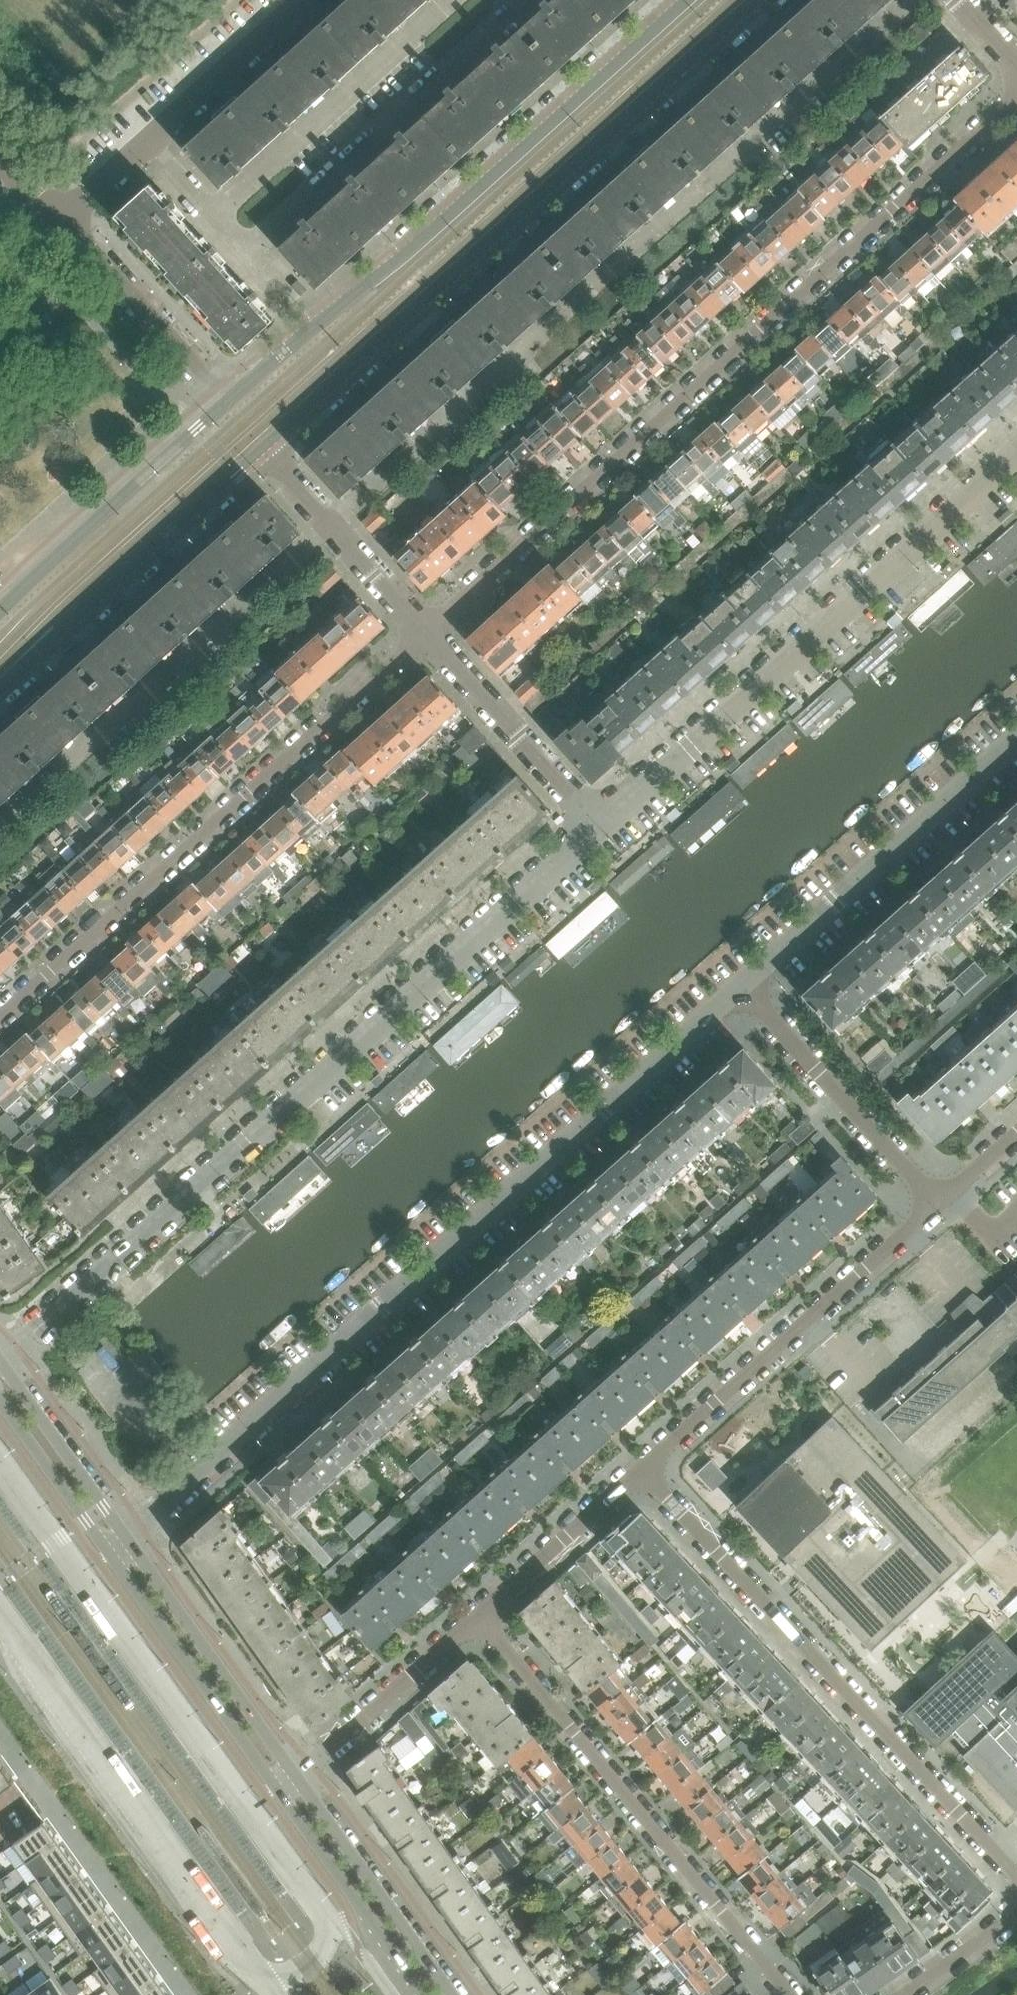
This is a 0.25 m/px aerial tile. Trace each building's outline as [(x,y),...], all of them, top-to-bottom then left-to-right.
[(405,17),(389,0),(348,0),(322,23),(356,61),(378,41),(381,45),(387,40),(383,36),(405,17)] [(405,17),(423,0),(389,0),(405,17)] [(604,22),(585,0),(553,0),(549,4),(546,0),(545,0),(540,4),(544,8),(522,28),(556,65),(604,22)] [(628,0),(585,0),(604,22),(628,0)] [(842,0),(813,0),(781,29),(813,65),(835,45),(838,48),(843,43),(840,40),(861,21),(842,0)] [(861,21),(883,1),(886,5),(891,0),(842,0),(861,21)] [(1005,4),(1006,5),(1008,8),(1006,10),(1010,14),(1012,12),(1016,18),(1016,0),(1010,0),(1005,4)] [(334,81),(356,61),(322,23),(274,67),(308,105),(329,85),(333,89),(338,84),(334,81)] [(508,109),(556,65),(522,28),(501,47),(497,43),(492,48),(495,52),(474,71),(508,109)] [(813,65),(781,29),(732,73),(765,108),(787,88),(790,92),(795,87),(792,84),(813,65)] [(938,65),(930,73),(958,104),(966,97),(966,96),(976,87),(987,78),(966,54),(968,52),(964,48),(962,50),(959,47),(959,46),(948,56),(938,65)] [(286,124),(308,105),(274,67),(226,111),(260,148),(281,129),(284,133),(290,128),(286,124)] [(459,153),(508,109),(474,71),(453,91),(449,87),(444,91),(447,95),(425,116),(459,153)] [(765,108),(732,73),(684,117),(717,152),(738,133),(741,136),(746,131),(743,128),(765,108)] [(881,117),(879,118),(903,144),(908,149),(918,139),(928,131),(929,130),(937,123),(938,122),(947,113),(958,104),(930,73),(919,83),(909,91),(900,100),(890,108),(881,117)] [(238,168),(260,148),(226,111),(185,147),(184,149),(220,189),(222,188),(219,185),(233,172),(236,176),(242,171),(238,168)] [(903,144),(879,118),(869,126),(857,114),(851,120),(857,126),(886,159),(892,153),(894,155),(901,148),(900,147),(903,144)] [(409,198),(459,153),(425,116),(404,135),(400,131),(395,136),(399,140),(375,161),(409,198)] [(717,152),(684,117),(649,148),(647,145),(634,157),(669,196),(690,176),(693,179),(698,175),(696,171),(717,152)] [(886,159),(857,126),(840,141),(846,147),(870,174),(877,168),(878,169),(885,163),(884,161),(886,159)] [(870,174),(846,147),(838,155),(832,148),(828,151),(821,144),(817,148),(830,162),(854,188),(860,182),(861,184),(869,177),(868,176),(870,174)] [(1015,144),(994,163),(1016,188),(1016,146),(1015,144)] [(854,188),(830,162),(820,171),(805,155),(800,161),(814,176),(815,176),(838,203),(844,197),(845,198),(852,192),(851,191),(854,188)] [(669,196),(634,157),(625,165),(627,168),(588,204),(620,239),(642,220),(645,223),(650,218),(647,215),(669,196)] [(373,231),(409,198),(375,161),(356,178),(352,174),(347,179),(351,183),(327,205),(364,246),(376,235),(373,231)] [(994,163),(974,181),(995,204),(998,202),(1008,213),(1016,205),(1016,188),(994,163)] [(838,203),(815,176),(814,176),(805,184),(800,179),(797,181),(791,174),(786,178),(797,190),(798,189),(822,217),(828,212),(829,213),(836,206),(835,205),(838,203)] [(1008,213),(998,202),(995,204),(974,181),(953,200),(959,207),(984,234),(1008,213)] [(156,262),(195,227),(163,192),(160,195),(152,187),(152,186),(151,184),(114,217),(116,219),(132,236),(128,239),(136,248),(140,244),(156,262)] [(822,217),(798,189),(797,190),(786,200),(777,190),(772,194),(778,201),(808,234),(815,227),(815,228),(823,222),(822,221),(824,219),(822,217)] [(808,234),(778,201),(770,209),(766,212),(760,205),(756,208),(763,216),(791,248),(798,242),(799,243),(806,236),(806,235),(808,234)] [(620,239),(588,204),(540,247),(572,282),(593,264),(596,267),(602,262),(599,259),(620,239)] [(364,246),(327,205),(308,222),(304,218),(299,223),(302,226),(280,247),(278,248),(313,286),(350,252),(354,255),(364,246)] [(984,234),(959,207),(953,212),(952,211),(945,217),(946,218),(943,221),(968,248),(984,234)] [(791,248),(763,216),(750,227),(743,219),(739,223),(747,231),(775,263),(782,256),(783,257),(790,251),(789,250),(791,248)] [(968,248),(943,221),(937,226),(936,225),(928,232),(930,233),(927,235),(952,263),(968,248)] [(197,307),(236,272),(195,227),(156,262),(172,280),(168,284),(176,293),(180,289),(197,307)] [(775,263),(747,231),(731,245),(736,251),(759,277),(766,271),(767,272),(774,266),(773,265),(775,263)] [(952,263),(927,235),(921,241),(920,240),(912,246),(913,248),(911,250),(935,278),(952,263)] [(1011,243),(1005,247),(1015,258),(1016,256),(1016,250),(1011,243)] [(572,282),(540,247),(492,290),(524,326),(545,307),(548,310),(554,306),(551,302),(572,282)] [(1015,258),(1005,247),(1000,252),(1009,262),(1015,258)] [(935,278),(911,250),(905,256),(904,254),(896,261),(897,262),(895,265),(919,292),(935,278)] [(759,277),(736,251),(726,260),(721,254),(714,260),(718,264),(741,290),(743,292),(750,286),(751,287),(758,280),(757,279),(759,277)] [(978,261),(972,253),(967,257),(974,265),(978,261)] [(699,269),(692,261),(689,264),(696,271),(699,269)] [(741,290),(718,264),(702,278),(725,304),(731,299),(732,300),(740,294),(738,292),(741,290)] [(919,292),(895,265),(888,270),(887,269),(880,276),(881,277),(879,279),(902,304),(904,306),(919,292)] [(1003,275),(1007,271),(1001,265),(992,273),(997,280),(998,279),(1003,275)] [(1011,267),(1007,271),(1014,278),(1016,276),(1016,272),(1011,267)] [(995,279),(988,271),(982,277),(989,284),(995,279)] [(1014,278),(1007,271),(1003,275),(1010,282),(1014,278)] [(237,354),(270,324),(274,320),(272,318),(271,319),(263,311),(267,307),(236,272),(197,307),(213,325),(209,329),(217,338),(221,334),(236,351),(235,352),(237,354)] [(725,304),(702,278),(701,278),(696,273),(680,287),(709,319),(715,313),(717,315),(724,308),(722,307),(725,304)] [(1010,282),(1003,275),(998,279),(1005,286),(1010,282)] [(902,304),(879,279),(877,277),(870,284),(869,282),(861,289),(862,290),(861,292),(885,319),(894,311),(900,317),(903,315),(908,320),(912,316),(901,304),(902,304)] [(307,291),(297,281),(292,286),(301,296),(307,291)] [(709,319),(680,287),(672,295),(665,287),(658,294),(664,301),(693,333),(699,328),(700,329),(707,323),(706,322),(709,319)] [(966,308),(977,297),(980,295),(975,289),(960,302),(966,308)] [(524,326),(492,290),(457,322),(454,319),(441,331),(476,369),(497,351),(500,354),(505,349),(503,346),(524,326)] [(885,319),(861,292),(854,298),(853,297),(845,304),(846,305),(844,307),(874,340),(886,328),(892,334),(896,331),(885,319)] [(693,333),(664,301),(652,312),(646,306),(641,310),(652,323),(653,322),(677,348),(683,343),(684,344),(691,337),(690,336),(693,333)] [(874,340),(844,307),(837,313),(836,312),(829,318),(830,320),(828,321),(853,348),(862,340),(867,346),(874,340)] [(628,317),(622,309),(616,314),(623,321),(628,317)] [(954,317),(947,309),(941,315),(948,322),(954,317)] [(1013,328),(1004,318),(999,322),(1008,332),(1013,328)] [(653,322),(652,323),(643,331),(637,324),(635,326),(628,319),(625,322),(639,338),(638,339),(660,363),(661,362),(667,357),(668,358),(675,352),(674,351),(677,348),(653,322)] [(933,337),(944,326),(938,320),(927,330),(933,337)] [(853,348),(828,321),(821,327),(820,326),(813,333),(814,334),(812,336),(842,369),(857,355),(852,349),(853,348)] [(1008,332),(999,322),(995,326),(1004,336),(1008,332)] [(476,369),(441,331),(431,340),(434,343),(395,378),(427,414),(448,395),(451,398),(457,393),(454,390),(476,369)] [(989,358),(1016,389),(1016,333),(989,358)] [(660,363),(638,339),(629,347),(624,341),(620,344),(614,336),(611,339),(623,353),(622,353),(646,380),(654,373),(655,374),(662,367),(661,366),(663,364),(661,362),(660,363)] [(847,375),(842,369),(812,336),(805,342),(804,341),(797,347),(798,349),(796,350),(797,352),(820,378),(821,377),(830,368),(836,374),(838,372),(843,378),(847,375)] [(924,344),(925,344),(919,337),(910,346),(916,352),(919,349),(924,344)] [(937,347),(931,340),(930,339),(925,344),(924,344),(931,352),(937,347)] [(931,352),(924,344),(919,349),(926,357),(931,352)] [(914,354),(916,352),(910,346),(898,357),(903,363),(906,361),(908,358),(914,354)] [(926,357),(919,349),(916,352),(914,354),(921,361),(926,357)] [(646,380),(622,353),(612,362),(607,356),(604,358),(598,351),(594,354),(601,361),(630,394),(637,387),(638,389),(646,382),(645,381),(646,380)] [(820,378),(797,352),(792,358),(791,356),(783,363),(784,364),(781,367),(806,394),(823,379),(821,377),(820,378)] [(921,361),(914,354),(908,358),(915,366),(921,361)] [(915,366),(908,358),(906,361),(903,363),(910,371),(913,368),(915,366)] [(989,358),(942,400),(974,435),(1016,396),(1016,389),(989,358)] [(630,394),(601,361),(588,373),(581,365),(578,368),(585,376),(614,409),(621,402),(622,403),(629,397),(628,396),(630,394)] [(966,371),(958,362),(953,367),(961,375),(966,371)] [(910,371),(903,363),(898,367),(898,368),(905,376),(910,371)] [(564,372),(558,367),(552,372),(558,378),(564,372)] [(806,394),(781,367),(776,372),(774,371),(767,378),(768,379),(765,382),(790,408),(806,394)] [(961,375),(953,367),(949,371),(957,379),(961,375)] [(905,376),(898,368),(893,373),(899,380),(905,376)] [(899,380),(893,373),(887,377),(894,385),(899,380)] [(614,409),(585,376),(569,391),(598,423),(605,417),(606,418),(613,411),(612,410),(614,409)] [(894,385),(887,377),(883,381),(882,382),(889,390),(890,389),(894,385)] [(427,414),(395,378),(347,422),(379,457),(400,438),(403,441),(409,437),(406,433),(427,414)] [(790,408),(765,382),(759,387),(758,386),(751,392),(752,394),(749,396),(774,423),(790,408)] [(889,390),(882,382),(877,387),(883,395),(889,390)] [(883,395),(877,387),(871,392),(878,400),(883,395)] [(598,423),(569,391),(557,402),(551,394),(547,398),(551,403),(581,435),(580,436),(582,438),(589,431),(590,432),(597,426),(596,425),(598,423)] [(878,400),(871,392),(866,396),(866,397),(873,404),(878,400)] [(774,423),(749,396),(743,402),(742,400),(735,407),(736,408),(733,411),(757,438),(774,423)] [(873,404),(866,397),(861,401),(867,409),(873,404)] [(974,435),(942,400),(893,444),(924,480),(974,435)] [(867,409),(861,401),(857,405),(855,406),(862,414),(864,412),(867,409)] [(848,411),(840,402),(830,410),(838,419),(848,411)] [(581,435),(551,403),(535,418),(540,424),(540,423),(565,450),(570,445),(571,446),(579,439),(578,438),(580,436),(581,435)] [(920,413),(913,405),(909,409),(916,417),(920,413)] [(862,414),(855,406),(851,410),(850,411),(857,419),(862,414)] [(757,438),(733,411),(727,416),(726,415),(719,422),(720,423),(717,425),(742,452),(757,438)] [(857,419),(850,411),(845,416),(851,423),(857,419)] [(912,421),(904,413),(900,417),(907,425),(912,421)] [(801,421),(795,414),(791,417),(797,424),(801,421)] [(851,423),(845,416),(839,420),(846,428),(851,423)] [(818,439),(833,425),(834,425),(827,418),(811,432),(818,439)] [(846,428),(839,420),(836,424),(834,425),(841,433),(843,432),(846,428)] [(379,457),(347,422),(305,459),(341,498),(342,497),(339,494),(352,482),(355,485),(361,480),(358,477),(379,457)] [(565,450),(540,423),(540,424),(530,432),(525,426),(522,429),(515,422),(512,424),(524,438),(548,465),(554,459),(555,460),(563,454),(562,453),(565,450)] [(752,463),(742,452),(717,425),(716,423),(709,430),(707,428),(700,435),(701,436),(699,438),(723,464),(733,456),(739,463),(742,460),(749,467),(752,463)] [(784,435),(778,428),(775,432),(781,439),(784,435)] [(805,450),(816,440),(808,431),(797,441),(805,450)] [(548,465),(524,438),(513,449),(500,436),(496,440),(503,447),(502,447),(532,479),(538,474),(539,475),(546,469),(545,467),(548,465)] [(723,464),(699,438),(692,444),(691,443),(684,450),(685,451),(683,453),(707,479),(723,464)] [(924,480),(893,444),(845,487),(877,522),(924,480)] [(532,479),(502,447),(487,461),(516,494),(522,488),(523,490),(530,483),(529,482),(532,479)] [(866,462),(858,452),(853,456),(861,466),(866,462)] [(707,479),(683,453),(676,459),(675,458),(668,464),(669,466),(667,467),(691,494),(701,485),(713,498),(719,492),(707,479)] [(780,473),(785,468),(777,460),(761,474),(769,483),(769,482),(775,478),(780,473)] [(516,494),(487,461),(470,477),(472,479),(499,509),(500,508),(506,503),(507,504),(514,498),(513,496),(516,494)] [(691,494),(667,467),(660,473),(659,472),(651,479),(653,480),(651,482),(675,508),(691,494)] [(793,476),(785,468),(780,473),(787,481),(793,476)] [(787,481),(780,473),(775,478),(782,486),(787,481)] [(782,486),(775,478),(769,482),(776,491),(782,486)] [(499,509),(472,479),(470,481),(474,484),(461,496),(457,492),(454,495),(458,499),(470,512),(468,514),(485,534),(506,515),(500,508),(499,509)] [(686,521),(675,508),(651,482),(644,488),(643,487),(635,493),(636,495),(634,497),(636,499),(661,526),(662,528),(664,529),(672,521),(679,528),(686,521)] [(776,491),(769,482),(769,483),(764,487),(771,495),(776,491)] [(771,495),(764,487),(762,490),(758,492),(766,500),(769,498),(771,495)] [(877,522),(845,487),(798,529),(830,564),(877,522)] [(766,500),(758,492),(753,497),(760,505),(766,500)] [(822,500),(814,492),(810,496),(818,504),(822,500)] [(302,533),(267,494),(235,523),(232,520),(219,532),(253,571),(275,551),(278,555),(284,550),(281,546),(298,531),(300,535),(302,533)] [(818,504),(810,496),(806,500),(813,508),(818,504)] [(760,505),(753,497),(748,502),(755,510),(760,505)] [(485,534),(468,514),(470,512),(458,499),(453,503),(450,500),(446,503),(449,507),(436,519),(432,515),(431,516),(465,552),(485,534)] [(661,526),(636,499),(630,504),(629,503),(622,509),(623,511),(620,513),(645,540),(661,526)] [(755,510),(748,502),(742,507),(750,515),(755,510)] [(370,531),(388,515),(381,507),(363,523),(370,531)] [(750,515),(742,507),(737,512),(744,520),(750,515)] [(1005,524),(1014,516),(1008,510),(999,518),(1005,524)] [(744,520),(737,512),(732,516),(739,524),(744,520)] [(645,540),(620,513),(614,518),(613,517),(606,524),(607,525),(604,527),(629,554),(637,547),(645,556),(653,549),(645,540)] [(465,552),(431,516),(430,517),(433,521),(420,533),(416,529),(414,532),(417,536),(412,540),(424,554),(425,552),(443,572),(465,552)] [(739,524),(732,516),(726,521),(733,529),(739,524)] [(1016,518),(965,566),(984,586),(996,575),(1006,587),(1016,577),(1016,562),(1014,559),(1016,556),(1016,519),(1016,518)] [(733,529),(726,521),(721,526),(728,534),(733,529)] [(723,539),(728,534),(721,526),(716,531),(723,539)] [(629,554),(604,527),(598,533),(597,532),(590,538),(591,540),(587,542),(612,569),(621,562),(626,567),(634,560),(629,554)] [(672,538),(664,529),(662,528),(658,532),(668,542),(672,538)] [(830,564),(798,529),(748,574),(780,609),(830,564)] [(723,539),(716,531),(712,534),(710,536),(717,544),(719,542),(723,539)] [(253,571),(219,532),(210,540),(212,543),(173,579),(205,614),(227,595),(230,598),(236,593),(233,590),(253,571)] [(777,542),(770,534),(765,538),(772,546),(777,542)] [(717,544),(710,536),(705,541),(712,549),(717,544)] [(443,572),(425,552),(424,554),(412,540),(409,537),(405,540),(409,544),(394,558),(423,590),(443,572)] [(767,550),(758,539),(754,543),(763,554),(767,550)] [(712,549),(705,541),(704,541),(699,546),(706,553),(712,549)] [(612,569),(587,542),(582,548),(581,546),(573,553),(574,554),(572,557),(600,588),(608,580),(613,585),(621,578),(612,569)] [(706,553),(699,546),(694,550),(701,558),(706,553)] [(701,558),(694,550),(689,555),(696,563),(701,558)] [(609,597),(600,588),(572,557),(566,562),(565,561),(557,567),(558,569),(556,571),(580,598),(586,605),(599,593),(606,600),(609,597)] [(952,563),(943,571),(948,577),(957,569),(952,563)] [(580,598),(556,571),(550,564),(529,584),(544,599),(540,603),(556,620),(580,598)] [(323,593),(341,577),(333,568),(315,584),(323,593)] [(665,576),(658,568),(652,568),(646,573),(656,584),(665,576)] [(974,583),(961,568),(907,618),(930,642),(955,619),(945,609),(974,583)] [(640,598),(656,584),(646,573),(645,574),(650,580),(636,593),(640,598)] [(780,609),(748,574),(701,616),(733,651),(780,609)] [(725,586),(717,578),(713,582),(720,590),(725,586)] [(205,614),(173,579),(125,623),(157,658),(179,638),(182,641),(187,637),(184,633),(205,614)] [(720,590),(713,582),(708,586),(716,594),(720,590)] [(556,620),(540,603),(544,599),(529,584),(509,602),(539,635),(556,620)] [(623,614),(640,598),(636,593),(619,609),(623,614)] [(385,626),(363,601),(360,598),(341,615),(338,612),(336,614),(364,645),(385,626)] [(539,635),(509,602),(488,621),(503,638),(506,634),(522,651),(539,635)] [(364,645),(336,614),(334,615),(337,618),(318,635),(343,664),(364,645)] [(629,623),(622,615),(618,619),(625,627),(629,623)] [(733,651),(701,616),(654,658),(686,693),(733,651)] [(625,627),(618,619),(613,623),(620,631),(625,627)] [(522,651),(506,634),(503,638),(488,621),(467,640),(497,674),(522,651)] [(678,629),(671,621),(666,625),(674,633),(678,629)] [(898,670),(889,660),(914,637),(900,622),(842,672),(856,688),(873,674),(883,685),(898,670)] [(157,658),(125,623),(76,667),(111,705),(114,702),(111,699),(130,682),(133,686),(139,681),(136,678),(157,658)] [(620,631),(613,623),(609,627),(616,635),(620,631)] [(674,633),(666,625),(662,629),(669,637),(674,633)] [(616,635),(609,627),(607,628),(604,631),(612,639),(616,635)] [(612,639),(604,631),(600,635),(607,643),(612,639)] [(343,664),(318,635),(300,652),(297,649),(295,651),(323,682),(343,664)] [(607,643),(600,635),(596,639),(603,647),(607,643)] [(603,647),(596,639),(591,643),(598,651),(603,647)] [(598,651),(591,643),(587,647),(594,655),(598,651)] [(625,652),(616,643),(607,651),(616,660),(625,652)] [(594,655),(587,647),(585,649),(583,651),(589,659),(592,656),(594,655)] [(323,682),(295,651),(293,653),(296,656),(277,673),(302,701),(323,682)] [(589,659),(583,651),(578,655),(585,663),(589,659)] [(585,663),(578,655),(574,659),(581,667),(585,663)] [(686,693),(654,658),(607,700),(638,735),(686,693)] [(581,667),(574,659),(569,663),(576,671),(581,667)] [(576,671),(569,663),(566,665),(565,667),(572,674),(574,673),(576,671)] [(111,705),(76,667),(42,698),(39,695),(26,706),(61,745),(82,726),(85,729),(91,724),(88,721),(99,711),(101,714),(111,705)] [(572,674),(565,667),(560,670),(567,678),(572,674)] [(302,701),(277,673),(273,669),(261,679),(253,671),(248,676),(262,691),(285,716),(292,709),(294,711),(301,704),(300,703),(302,701)] [(567,678),(560,670),(556,674),(563,682),(567,678)] [(563,682),(556,674),(552,678),(559,686),(563,682)] [(459,708),(429,675),(409,694),(424,708),(420,712),(435,729),(459,708)] [(524,704),(543,686),(534,677),(515,694),(524,704)] [(814,739),(856,702),(850,695),(852,692),(838,677),(791,720),(805,735),(808,732),(814,739)] [(559,686),(552,678),(547,682),(554,690),(559,686)] [(581,709),(568,694),(576,686),(572,681),(563,689),(564,691),(559,696),(575,715),(581,709)] [(554,690),(547,682),(547,683),(543,686),(550,694),(554,690)] [(551,695),(550,694),(543,686),(524,704),(532,712),(551,695)] [(285,716),(262,691),(253,699),(247,692),(244,695),(236,687),(232,691),(245,706),(268,731),(276,725),(277,726),(284,720),(283,718),(285,716)] [(435,729),(420,712),(424,708),(409,694),(387,713),(417,746),(435,729)] [(546,728),(566,710),(572,717),(575,715),(559,696),(536,717),(546,728)] [(638,735),(607,700),(582,722),(580,720),(557,740),(591,779),(593,779),(594,779),(613,762),(612,761),(621,753),(620,753),(628,746),(628,744),(638,735)] [(792,715),(801,706),(796,701),(787,710),(792,715)] [(268,731),(245,706),(237,714),(230,707),(227,710),(220,702),(215,706),(229,721),(252,746),(259,739),(261,741),(268,734),(266,733),(268,731)] [(26,706),(17,715),(19,718),(0,736),(0,776),(12,789),(34,769),(37,772),(43,768),(40,764),(61,745),(26,706)] [(212,725),(195,706),(190,711),(207,730),(212,725)] [(417,746),(387,713),(367,732),(380,747),(386,743),(401,761),(417,746)] [(235,761),(213,736),(212,737),(206,730),(195,740),(187,731),(186,726),(180,721),(173,727),(196,752),(196,751),(219,776),(226,770),(227,771),(235,765),(233,763),(235,761)] [(252,746),(229,721),(213,736),(235,761),(242,755),(244,756),(251,749),(250,748),(252,746)] [(785,757),(797,746),(799,740),(801,738),(788,723),(731,776),(743,790),(780,757),(785,757)] [(470,753),(486,739),(475,727),(459,741),(470,753)] [(401,761),(386,743),(380,747),(367,732),(346,750),(345,751),(366,774),(373,781),(381,774),(384,776),(401,761)] [(168,745),(164,740),(160,744),(164,749),(168,745)] [(219,776),(196,751),(196,752),(187,760),(180,753),(178,755),(169,746),(164,751),(172,760),(202,791),(209,785),(211,786),(218,780),(217,778),(219,776)] [(366,774),(345,751),(346,750),(345,748),(327,764),(349,789),(366,774)] [(730,771),(737,765),(732,759),(725,766),(730,771)] [(202,791),(172,760),(160,771),(154,765),(151,769),(156,775),(186,806),(193,800),(194,801),(201,795),(200,793),(202,791)] [(349,789),(327,764),(310,779),(333,803),(349,789)] [(186,806),(156,775),(145,785),(136,776),(131,781),(146,797),(147,796),(169,821),(176,815),(177,816),(185,810),(183,808),(186,806)] [(0,776),(0,800),(12,789),(0,776)] [(551,812),(521,778),(500,797),(498,794),(496,796),(493,798),(495,801),(475,819),(473,817),(471,818),(504,855),(551,812)] [(337,808),(333,803),(310,779),(293,794),(295,797),(317,822),(318,821),(330,834),(335,829),(326,821),(338,810),(336,809),(337,808)] [(751,804),(728,779),(668,831),(692,857),(751,804)] [(418,803),(428,794),(421,786),(411,795),(418,803)] [(365,797),(358,789),(353,793),(360,802),(365,797)] [(128,801),(120,792),(115,796),(123,806),(128,801)] [(169,821),(147,796),(146,797),(130,811),(152,836),(160,830),(161,831),(168,824),(167,823),(169,821)] [(317,822),(295,797),(280,811),(302,836),(314,849),(318,845),(312,838),(314,835),(309,830),(317,822)] [(980,836),(1010,869),(1016,863),(1016,803),(980,836)] [(152,836),(130,811),(119,822),(115,817),(112,816),(100,804),(96,808),(113,826),(136,851),(143,845),(144,846),(151,840),(150,838),(152,836)] [(348,812),(341,804),(337,808),(336,809),(338,810),(343,816),(348,812)] [(672,822),(681,814),(676,808),(666,816),(672,822)] [(302,836),(280,811),(263,826),(285,851),(298,866),(303,861),(295,853),(297,851),(292,845),(302,836)] [(369,826),(377,819),(371,813),(363,821),(369,826)] [(504,855),(471,818),(468,821),(471,823),(453,839),(451,837),(448,839),(446,841),(449,843),(429,861),(426,858),(424,860),(457,896),(504,855)] [(136,851),(113,826),(103,836),(96,829),(95,830),(87,822),(82,826),(96,842),(118,867),(126,859),(128,861),(135,854),(134,853),(136,851)] [(274,861),(285,851),(263,826),(246,841),(274,872),(280,879),(284,876),(277,868),(279,866),(274,861)] [(118,867),(96,842),(85,852),(69,834),(64,839),(80,857),(79,857),(102,882),(110,875),(111,876),(118,870),(117,868),(118,867)] [(677,849),(664,834),(608,884),(622,898),(664,861),(666,864),(674,858),(671,855),(677,849)] [(1010,869),(980,836),(936,876),(965,909),(1010,869)] [(47,852),(55,844),(49,837),(40,845),(47,852)] [(274,872),(246,841),(230,856),(258,889),(263,894),(268,890),(262,883),(274,872)] [(29,867),(37,860),(31,853),(23,860),(29,867)] [(102,882),(79,857),(69,867),(58,854),(52,859),(63,872),(77,888),(85,897),(93,890),(94,891),(102,885),(100,883),(102,882)] [(258,889),(230,856),(213,871),(235,896),(247,909),(251,905),(246,900),(258,889)] [(337,874),(347,866),(341,859),(332,867),(337,874)] [(457,896),(424,860),(422,862),(424,865),(406,881),(404,879),(399,883),(401,886),(383,903),(380,900),(378,902),(410,938),(457,896)] [(608,881),(615,874),(610,868),(602,875),(608,881)] [(85,897),(77,888),(63,872),(52,881),(46,874),(43,876),(36,869),(33,872),(46,887),(69,911),(76,905),(78,906),(85,900),(84,898),(85,897)] [(235,896),(213,871),(197,886),(223,916),(231,924),(235,920),(228,912),(230,910),(226,905),(235,896)] [(965,909),(936,876),(891,915),(921,948),(965,909)] [(324,887),(316,878),(307,886),(312,892),(319,892),(324,887)] [(69,911),(46,887),(38,894),(32,887),(28,890),(20,881),(15,886),(29,902),(30,902),(52,927),(60,920),(61,921),(68,915),(67,913),(69,911)] [(296,896),(305,888),(299,882),(290,890),(296,896)] [(592,894),(599,887),(594,882),(587,888),(592,894)] [(223,916),(197,886),(194,883),(177,899),(202,927),(212,918),(219,920),(223,916)] [(558,955),(615,904),(601,889),(545,940),(558,955)] [(288,903),(296,896),(290,890),(283,897),(288,903)] [(5,893),(0,898),(0,902),(6,909),(14,902),(5,893)] [(202,927),(177,899),(161,914),(183,939),(192,931),(206,946),(214,939),(202,927)] [(30,902),(29,902),(20,910),(14,904),(7,910),(13,917),(13,916),(36,941),(43,935),(45,936),(52,930),(50,928),(52,927),(30,902)] [(410,938),(378,902),(376,904),(378,907),(359,924),(357,921),(355,923),(351,919),(342,926),(349,933),(336,944),(334,942),(330,945),(363,980),(410,938)] [(183,939),(161,914),(144,928),(166,954),(183,939)] [(921,948),(891,915),(847,955),(876,988),(921,948)] [(13,917),(0,928),(0,936),(19,957),(27,950),(28,951),(35,945),(34,943),(36,941),(13,916),(13,917)] [(1016,921),(1009,926),(1010,927),(1005,931),(1008,934),(1011,931),(1016,936),(1013,939),(1016,942),(1016,941),(1016,922),(1016,921)] [(275,930),(268,923),(260,930),(266,937),(275,930)] [(166,954),(144,928),(127,944),(129,947),(149,969),(166,954)] [(0,936),(0,968),(3,971),(10,965),(11,966),(19,960),(17,958),(19,957),(0,936)] [(363,980),(330,945),(329,946),(331,949),(313,965),(311,963),(305,968),(307,970),(289,987),(287,984),(284,986),(316,1022),(363,980)] [(557,963),(540,945),(505,975),(515,987),(535,969),(542,977),(557,963)] [(156,976),(149,969),(129,947),(113,962),(136,986),(145,996),(156,986),(167,997),(172,993),(164,984),(156,976)] [(876,988),(847,955),(803,994),(833,1028),(854,1008),(876,988)] [(136,986),(113,962),(97,977),(119,1002),(136,986)] [(1006,971),(999,964),(994,968),(1001,975),(1006,971)] [(1001,975),(994,968),(990,972),(997,980),(1001,975)] [(168,980),(161,971),(156,976),(164,984),(168,980)] [(997,980),(990,972),(985,976),(992,984),(997,980)] [(992,984),(985,976),(981,980),(987,988),(992,984)] [(119,1002),(97,977),(80,992),(103,1016),(112,1008),(116,1012),(118,1010),(125,1018),(130,1014),(119,1002)] [(987,988),(981,980),(976,984),(983,992),(987,988)] [(524,1009),(501,983),(432,1046),(449,1065),(451,1064),(457,1069),(487,1042),(483,1038),(501,1022),(505,1027),(524,1009)] [(983,992),(976,984),(971,988),(978,996),(983,992)] [(316,1022),(284,986),(282,988),(284,991),(266,1007),(264,1005),(261,1007),(259,1009),(261,1012),(241,1030),(239,1027),(237,1029),(269,1064),(316,1022)] [(978,996),(971,988),(967,992),(974,1000),(978,996)] [(953,1005),(958,1001),(962,997),(956,990),(937,1006),(944,1013),(948,1009),(953,1005)] [(103,1016),(80,992),(63,1007),(77,1022),(86,1032),(95,1024),(99,1028),(102,1025),(108,1033),(112,1029),(102,1017),(103,1016)] [(974,1000),(967,992),(964,995),(962,997),(969,1004),(974,1000)] [(969,1004),(962,997),(958,1001),(965,1008),(969,1004)] [(965,1008),(958,1001),(953,1005),(960,1013),(965,1008)] [(960,1013),(953,1005),(948,1009),(955,1017),(960,1013)] [(86,1032),(77,1022),(63,1007),(47,1021),(69,1046),(86,1032)] [(955,1017),(948,1009),(944,1013),(951,1021),(955,1017)] [(973,1049),(1004,1083),(1013,1075),(1012,1074),(1016,1070),(1016,1010),(973,1049)] [(994,1020),(988,1012),(983,1016),(990,1024),(994,1020)] [(951,1021),(944,1013),(939,1017),(946,1025),(951,1021)] [(990,1024),(983,1016),(978,1020),(985,1028),(990,1024)] [(946,1025),(939,1017),(935,1021),(942,1029),(946,1025)] [(47,1021),(31,1036),(30,1037),(53,1061),(69,1046),(47,1021)] [(942,1029),(935,1021),(930,1026),(937,1033),(942,1029)] [(937,1033),(930,1026),(926,1030),(932,1037),(937,1033)] [(942,1049),(959,1034),(953,1027),(931,1047),(939,1056),(946,1064),(951,1059),(944,1052),(944,1051),(942,1049)] [(222,1106),(269,1064),(237,1029),(234,1031),(236,1034),(217,1051),(215,1049),(213,1051),(210,1053),(213,1055),(194,1072),(193,1073),(222,1106)] [(932,1037),(926,1030),(921,1034),(928,1041),(932,1037)] [(53,1061),(30,1037),(31,1036),(28,1033),(11,1049),(39,1079),(39,1078),(50,1068),(57,1075),(62,1071),(53,1061)] [(928,1041),(921,1034),(919,1036),(916,1038),(923,1046),(928,1041)] [(96,1043),(89,1036),(85,1040),(91,1048),(96,1043)] [(923,1046),(916,1038),(912,1042),(919,1050),(923,1046)] [(898,1055),(884,1039),(867,1054),(873,1060),(885,1050),(893,1059),(894,1059),(898,1055)] [(919,1050),(912,1042),(907,1046),(914,1054),(919,1050)] [(914,1054),(907,1046),(903,1050),(910,1058),(914,1054)] [(753,1098),(762,1090),(769,1097),(771,1096),(767,1092),(776,1084),(744,1048),(701,1086),(730,1119),(749,1102),(753,1106),(756,1102),(753,1098)] [(11,1049),(0,1059),(0,1070),(16,1087),(25,1079),(31,1084),(32,1083),(41,1092),(47,1086),(39,1078),(39,1079),(11,1049)] [(968,1113),(993,1092),(993,1091),(994,1092),(1004,1083),(973,1049),(929,1089),(960,1123),(969,1114),(968,1113)] [(390,1110),(440,1065),(426,1050),(376,1093),(390,1110)] [(885,1067),(889,1063),(893,1059),(885,1050),(873,1060),(867,1066),(876,1075),(880,1071),(885,1067)] [(910,1058),(903,1050),(898,1055),(905,1062),(910,1058)] [(79,1058),(77,1056),(73,1052),(69,1056),(75,1062),(79,1058)] [(905,1062),(898,1055),(894,1059),(900,1066),(905,1062)] [(946,1064),(939,1056),(934,1060),(941,1068),(946,1064)] [(900,1066),(894,1059),(893,1059),(889,1063),(896,1070),(900,1066)] [(896,1070),(889,1063),(885,1067),(891,1074),(896,1070)] [(922,1071),(914,1063),(910,1066),(918,1075),(922,1071)] [(891,1074),(885,1067),(880,1071),(887,1078),(891,1074)] [(81,1088),(93,1077),(86,1069),(74,1080),(81,1088)] [(0,1070),(0,1101),(16,1087),(0,1070)] [(176,1148),(222,1106),(193,1073),(194,1072),(191,1070),(187,1074),(189,1076),(170,1093),(168,1091),(163,1095),(165,1098),(147,1114),(146,1115),(176,1148)] [(887,1078),(880,1071),(876,1075),(882,1082),(882,1083),(887,1078)] [(379,1074),(370,1081),(376,1087),(385,1079),(379,1074)] [(906,1095),(896,1083),(890,1088),(901,1100),(906,1095)] [(719,1136),(715,1132),(730,1119),(701,1086),(657,1126),(686,1158),(698,1148),(701,1151),(704,1149),(700,1145),(713,1134),(716,1138),(719,1136)] [(960,1123),(929,1089),(920,1096),(918,1094),(912,1099),(907,1094),(899,1102),(935,1142),(940,1138),(940,1139),(949,1130),(950,1131),(960,1123)] [(326,1163),(378,1117),(364,1103),(313,1148),(326,1163)] [(45,1118),(53,1110),(47,1104),(39,1111),(45,1118)] [(129,1190),(176,1148),(146,1115),(147,1114),(145,1112),(140,1116),(142,1119),(124,1135),(121,1133),(117,1137),(119,1140),(101,1156),(99,1157),(129,1190)] [(797,1145),(815,1128),(808,1119),(797,1128),(792,1122),(782,1131),(787,1137),(789,1136),(797,1145)] [(665,1177),(686,1158),(657,1126),(613,1165),(642,1198),(661,1181),(664,1184),(669,1180),(665,1177)] [(23,1155),(41,1138),(35,1132),(29,1137),(26,1134),(14,1145),(23,1155)] [(815,1144),(823,1136),(819,1132),(811,1139),(815,1144)] [(312,1134),(303,1141),(308,1148),(317,1140),(312,1134)] [(819,1149),(827,1141),(823,1136),(815,1144),(819,1149)] [(824,1154),(831,1146),(827,1141),(819,1149),(824,1154)] [(775,1164),(791,1150),(785,1143),(769,1157),(775,1164)] [(17,1155),(11,1147),(1,1154),(7,1162),(17,1155)] [(81,1233),(129,1190),(99,1157),(101,1156),(98,1153),(94,1158),(96,1160),(78,1176),(76,1174),(74,1175),(71,1178),(73,1180),(51,1200),(81,1233)] [(324,1169),(309,1153),(248,1210),(259,1223),(270,1235),(331,1181),(322,1171),(324,1169)] [(876,1196),(841,1157),(831,1166),(836,1172),(825,1183),(855,1217),(872,1201),(872,1199),(876,1196)] [(795,1168),(788,1159),(783,1164),(791,1172),(795,1168)] [(791,1172),(783,1164),(779,1168),(786,1176),(791,1172)] [(622,1216),(642,1198),(613,1165),(569,1204),(598,1237),(618,1219),(621,1223),(625,1219),(622,1216)] [(786,1176),(779,1168),(774,1172),(781,1180),(786,1176)] [(781,1180),(774,1172),(773,1173),(769,1176),(777,1184),(781,1181),(781,1180)] [(777,1184),(769,1176),(765,1180),(772,1189),(777,1184)] [(740,1196),(753,1184),(747,1177),(733,1189),(740,1196)] [(772,1189),(765,1180),(760,1184),(768,1193),(772,1189)] [(855,1217),(825,1183),(781,1222),(811,1256),(855,1217)] [(253,1188),(244,1196),(249,1201),(258,1194),(253,1188)] [(751,1207),(744,1199),(739,1203),(747,1211),(751,1207)] [(747,1211),(739,1203),(735,1207),(742,1215),(747,1211)] [(588,1253),(585,1249),(598,1237),(569,1204),(525,1243),(555,1276),(567,1265),(570,1269),(572,1266),(569,1263),(582,1252),(585,1255),(588,1253)] [(705,1220),(715,1211),(709,1205),(699,1214),(705,1220)] [(742,1215),(735,1207),(730,1211),(738,1219),(742,1215)] [(0,1208),(0,1233),(16,1222),(14,1220),(10,1222),(0,1208)] [(236,1213),(232,1208),(226,1212),(231,1218),(236,1213)] [(738,1219),(730,1211),(726,1215),(733,1223),(738,1219)] [(733,1223),(726,1215),(721,1219),(728,1227),(733,1223)] [(693,1237),(706,1225),(700,1218),(687,1230),(693,1237)] [(252,1234),(238,1219),(190,1262),(201,1275),(208,1278),(224,1264),(221,1261),(252,1234)] [(728,1227),(721,1219),(716,1223),(724,1232),(728,1227)] [(49,1267),(38,1254),(34,1256),(29,1250),(33,1247),(31,1245),(28,1247),(13,1227),(17,1224),(16,1222),(0,1233),(0,1285),(8,1296),(49,1267)] [(811,1256),(781,1222),(737,1261),(767,1295),(783,1280),(811,1256)] [(721,1245),(708,1231),(703,1236),(716,1250),(721,1245)] [(708,1246),(701,1238),(696,1242),(703,1250),(704,1249),(708,1246)] [(703,1250),(696,1242),(691,1246),(698,1254),(703,1250)] [(535,1294),(555,1276),(525,1243),(480,1283),(510,1316),(531,1297),(534,1301),(538,1298),(535,1294)] [(698,1254),(691,1246),(687,1250),(694,1258),(695,1257),(698,1254)] [(694,1258),(687,1250),(682,1254),(689,1262),(694,1258)] [(689,1262),(682,1254),(677,1258),(685,1266),(689,1262)] [(597,1264),(589,1256),(583,1262),(590,1270),(597,1264)] [(685,1266),(677,1258),(673,1262),(680,1270),(685,1266)] [(767,1295),(737,1261),(692,1301),(723,1335),(740,1319),(767,1295)] [(1002,1286),(982,1303),(978,1299),(955,1320),(963,1331),(991,1362),(992,1362),(993,1361),(993,1360),(1004,1350),(1005,1351),(1005,1350),(1006,1350),(1003,1347),(1016,1334),(1016,1272),(1002,1286)] [(665,1284),(657,1276),(653,1280),(660,1288),(665,1284)] [(660,1288),(653,1280),(648,1284),(655,1293),(660,1288)] [(490,1334),(510,1316),(480,1283),(436,1323),(466,1356),(485,1338),(488,1342),(491,1340),(493,1338),(490,1334)] [(655,1293),(648,1284),(643,1289),(651,1297),(655,1293)] [(621,1302),(630,1293),(624,1286),(614,1294),(621,1302)] [(651,1297),(643,1289),(638,1293),(646,1301),(651,1297)] [(646,1301),(638,1293),(634,1297),(641,1305),(646,1301)] [(641,1305),(634,1297),(629,1301),(636,1310),(641,1305)] [(649,1312),(657,1305),(651,1298),(642,1305),(649,1312)] [(723,1335),(692,1301),(649,1339),(680,1373),(723,1335)] [(620,1324),(613,1316),(608,1320),(616,1328),(620,1324)] [(616,1328),(608,1320),(604,1324),(611,1332),(616,1328)] [(445,1374),(466,1356),(436,1323),(392,1362),(422,1395),(442,1377),(445,1381),(449,1377),(445,1374)] [(575,1341),(585,1332),(578,1324),(568,1333),(575,1341)] [(611,1332),(604,1324),(599,1328),(606,1337),(611,1332)] [(606,1337),(599,1328),(594,1333),(602,1341),(606,1337)] [(948,1401),(970,1382),(971,1381),(970,1381),(991,1362),(963,1331),(947,1346),(945,1345),(944,1346),(938,1352),(937,1352),(938,1354),(925,1366),(923,1365),(922,1366),(916,1372),(915,1372),(914,1372),(916,1374),(902,1387),(900,1385),(900,1386),(893,1392),(892,1392),(893,1394),(874,1411),(875,1412),(876,1412),(877,1412),(883,1419),(883,1420),(884,1421),(901,1441),(902,1441),(903,1442),(904,1441),(903,1441),(925,1422),(926,1421),(947,1402),(948,1402),(948,1401)] [(602,1341),(594,1333),(590,1337),(597,1345),(602,1341)] [(562,1353),(574,1342),(569,1337),(557,1347),(562,1353)] [(597,1345),(590,1337),(585,1341),(592,1349),(597,1345)] [(680,1373),(649,1339),(605,1378),(636,1413),(680,1373)] [(554,1359),(561,1354),(557,1348),(550,1354),(554,1359)] [(585,1356),(578,1348),(573,1353),(580,1361),(585,1356)] [(577,1363),(570,1355),(565,1359),(572,1367),(577,1363)] [(572,1367),(565,1359),(560,1363),(567,1371),(572,1367)] [(412,1410),(408,1407),(422,1395),(392,1362),(349,1401),(378,1434),(391,1423),(394,1426),(396,1424),(393,1420),(406,1409),(409,1413),(412,1410)] [(567,1371),(560,1363),(555,1367),(563,1375),(567,1371)] [(805,1365),(798,1372),(806,1381),(813,1375),(805,1365)] [(563,1375),(555,1367),(551,1371),(558,1380),(563,1375)] [(531,1382),(539,1374),(534,1368),(525,1376),(531,1382)] [(558,1380),(551,1371),(546,1376),(553,1384),(558,1380)] [(553,1384),(546,1376),(542,1380),(549,1388),(553,1384)] [(636,1413),(605,1378),(562,1417),(592,1451),(636,1413)] [(534,1402),(526,1393),(522,1398),(529,1406),(534,1402)] [(529,1406),(522,1398),(517,1402),(524,1410),(529,1406)] [(359,1452),(378,1434),(349,1401),(304,1441),(334,1474),(354,1455),(357,1459),(359,1457),(361,1455),(359,1452)] [(524,1410),(517,1402),(512,1406),(519,1415),(524,1410)] [(519,1415),(512,1406),(507,1411),(515,1419),(519,1415)] [(486,1422),(496,1414),(490,1407),(480,1416),(486,1422)] [(515,1419),(507,1411),(502,1415),(510,1423),(515,1419)] [(510,1423),(502,1415),(498,1419),(501,1423),(505,1427),(510,1423)] [(832,1416),(736,1506),(871,1650),(967,1560),(907,1496),(832,1416)] [(592,1451),(562,1417),(518,1456),(549,1491),(592,1451)] [(474,1434),(465,1425),(456,1433),(464,1442),(474,1434)] [(485,1437),(482,1433),(478,1437),(485,1445),(490,1441),(485,1437)] [(485,1445),(478,1437),(473,1441),(480,1449),(485,1445)] [(314,1491),(334,1474),(304,1441),(261,1479),(260,1481),(274,1496),(278,1500),(282,1504),(285,1508),(289,1512),(290,1513),(291,1512),(310,1495),(313,1498),(315,1496),(317,1495),(314,1491)] [(480,1449),(473,1441),(468,1445),(476,1453),(480,1449)] [(454,1452),(446,1442),(435,1451),(444,1461),(454,1452)] [(476,1453),(468,1445),(464,1450),(471,1458),(476,1453)] [(471,1458),(464,1450),(459,1454),(466,1462),(471,1458)] [(466,1462),(459,1454),(454,1458),(461,1466),(466,1462)] [(549,1491),(518,1456),(474,1495),(505,1530),(549,1491)] [(433,1469),(422,1457),(410,1468),(420,1480),(433,1469)] [(726,1477),(715,1466),(712,1462),(711,1462),(698,1473),(698,1474),(713,1489),(727,1477),(726,1477)] [(919,1486),(905,1470),(897,1476),(911,1493),(919,1486)] [(446,1480),(438,1472),(434,1476),(441,1485),(446,1480)] [(406,1491),(416,1483),(408,1475),(399,1483),(406,1491)] [(265,1504),(267,1503),(274,1496),(260,1481),(261,1479),(259,1476),(248,1485),(265,1504)] [(441,1485),(434,1476),(429,1481),(436,1489),(441,1485)] [(436,1489),(429,1481),(425,1485),(432,1493),(436,1489)] [(432,1493),(425,1485),(420,1489),(427,1497),(432,1493)] [(427,1497),(420,1489),(415,1493),(423,1501),(427,1497)] [(423,1501),(415,1493),(411,1497),(418,1505),(423,1501)] [(505,1530),(474,1495),(431,1534),(447,1552),(461,1569),(505,1530)] [(274,1496),(267,1503),(270,1507),(278,1500),(274,1496)] [(278,1500),(270,1507),(274,1511),(282,1504),(278,1500)] [(282,1504),(274,1511),(278,1515),(285,1508),(282,1504)] [(213,1586),(252,1558),(248,1552),(230,1525),(234,1521),(223,1508),(184,1543),(206,1575),(205,1575),(213,1586)] [(285,1508),(278,1515),(281,1519),(289,1512),(285,1508)] [(289,1512),(281,1519),(285,1523),(294,1515),(291,1512),(290,1513),(289,1512)] [(360,1534),(375,1521),(367,1512),(352,1525),(353,1525),(347,1530),(354,1539),(360,1534)] [(402,1520),(394,1512),(390,1516),(397,1524),(402,1520)] [(676,1549),(668,1540),(641,1512),(634,1518),(630,1514),(601,1540),(610,1552),(612,1555),(615,1552),(616,1551),(643,1580),(676,1549)] [(294,1515),(285,1523),(288,1527),(297,1519),(294,1515)] [(397,1524),(390,1516),(385,1520),(392,1528),(397,1524)] [(246,1532),(257,1524),(253,1519),(242,1527),(246,1532)] [(297,1519),(288,1527),(292,1531),(301,1523),(297,1519)] [(392,1528),(385,1520),(380,1524),(388,1532),(392,1528)] [(301,1523),(292,1531),(296,1535),(304,1527),(301,1523)] [(388,1532),(380,1524),(376,1528),(383,1536),(388,1532)] [(304,1527),(296,1535),(299,1539),(308,1531),(304,1527)] [(383,1536),(376,1528),(371,1532),(379,1540),(383,1536)] [(308,1531),(299,1539),(303,1543),(311,1535),(308,1531)] [(379,1540),(371,1532),(367,1536),(374,1544),(379,1540)] [(461,1569),(447,1552),(431,1534),(410,1552),(387,1573),(418,1608),(461,1569)] [(311,1535),(303,1543),(307,1547),(315,1539),(311,1535)] [(315,1539),(307,1547),(310,1551),(319,1543),(315,1539)] [(319,1543),(310,1551),(314,1556),(322,1548),(319,1543)] [(322,1548),(314,1556),(317,1560),(326,1551),(322,1548)] [(339,1554),(338,1554),(333,1548),(328,1553),(333,1559),(339,1554)] [(716,1592),(709,1583),(708,1584),(696,1571),(685,1559),(685,1558),(676,1549),(643,1580),(661,1600),(664,1603),(683,1624),(716,1592)] [(359,1558),(351,1550),(347,1554),(354,1562),(359,1558)] [(326,1551),(317,1560),(321,1564),(330,1556),(326,1552),(326,1551)] [(593,1581),(602,1574),(603,1572),(587,1553),(577,1562),(593,1581)] [(354,1562),(347,1554),(342,1558),(349,1567),(354,1562)] [(330,1556),(321,1564),(325,1568),(326,1567),(333,1560),(330,1556)] [(287,1608),(271,1585),(281,1578),(277,1573),(268,1580),(252,1558),(213,1586),(221,1597),(221,1596),(240,1623),(248,1635),(287,1608)] [(349,1567),(342,1558),(337,1563),(345,1571),(349,1567)] [(608,1572),(617,1565),(611,1559),(603,1566),(608,1572)] [(345,1571),(337,1563),(336,1563),(333,1567),(340,1575),(344,1571),(345,1571)] [(589,1580),(575,1564),(566,1572),(580,1588),(589,1580)] [(614,1579),(623,1571),(617,1565),(608,1572),(614,1579)] [(340,1575),(333,1567),(329,1570),(328,1571),(335,1579),(340,1575)] [(335,1579),(328,1571),(324,1575),(331,1583),(335,1579)] [(418,1608),(387,1573),(365,1594),(343,1614),(373,1648),(418,1608)] [(602,1574),(593,1581),(596,1585),(605,1578),(602,1574)] [(605,1578),(596,1585),(600,1588),(608,1581),(605,1578)] [(577,1612),(562,1593),(566,1591),(557,1581),(522,1612),(527,1617),(525,1618),(544,1640),(577,1612)] [(608,1581),(600,1588),(603,1592),(611,1585),(608,1581)] [(596,1596),(588,1585),(579,1592),(588,1603),(596,1596)] [(611,1585),(603,1592),(606,1596),(614,1589),(611,1585)] [(614,1589),(606,1596),(609,1600),(617,1592),(614,1589)] [(617,1592),(609,1600),(612,1603),(621,1596),(617,1592)] [(758,1636),(749,1627),(748,1627),(725,1603),(726,1602),(716,1592),(683,1624),(724,1668),(758,1636)] [(621,1596),(612,1603),(616,1607),(624,1600),(621,1596)] [(623,1620),(603,1597),(597,1601),(604,1609),(595,1616),(608,1632),(623,1620)] [(1016,1613),(1016,1597),(1004,1609),(1012,1617),(1016,1613)] [(624,1600),(616,1607),(619,1611),(627,1603),(624,1600)] [(627,1603),(619,1611),(622,1614),(630,1607),(627,1603)] [(649,1605),(641,1612),(647,1620),(655,1612),(652,1609),(649,1605)] [(630,1607),(622,1614),(625,1618),(633,1611),(630,1607)] [(320,1655),(305,1633),(315,1626),(312,1622),(302,1629),(287,1608),(248,1635),(255,1645),(256,1645),(274,1671),(274,1672),(282,1683),(320,1655)] [(633,1611),(625,1618),(628,1622),(636,1614),(633,1611)] [(565,1666),(598,1638),(577,1612),(544,1640),(565,1666)] [(652,1626),(660,1618),(655,1612),(647,1620),(652,1626)] [(636,1614),(628,1622),(631,1625),(640,1618),(636,1614)] [(640,1618),(631,1625),(635,1629),(643,1622),(640,1618)] [(640,1640),(623,1620),(608,1632),(611,1635),(620,1627),(635,1645),(640,1640)] [(643,1622),(635,1629),(638,1633),(646,1626),(643,1622)] [(646,1626),(638,1633),(641,1636),(649,1629),(646,1626)] [(649,1629),(641,1636),(644,1640),(652,1633),(649,1629)] [(905,1713),(935,1745),(937,1744),(949,1732),(968,1752),(963,1755),(1016,1813),(1016,1654),(1015,1656),(1004,1644),(993,1632),(978,1646),(973,1651),(905,1713)] [(652,1633),(644,1640),(647,1644),(656,1637),(652,1633)] [(798,1680),(789,1670),(789,1671),(766,1646),(766,1645),(758,1636),(724,1668),(764,1711),(798,1680)] [(656,1637),(647,1644),(650,1647),(658,1640),(656,1637)] [(586,1691),(617,1664),(619,1663),(598,1638),(565,1666),(586,1691)] [(638,1660),(650,1650),(645,1644),(634,1654),(638,1660)] [(690,1659),(698,1651),(692,1645),(684,1653),(690,1659)] [(696,1665),(704,1658),(698,1651),(690,1659),(696,1665)] [(325,1718),(356,1689),(347,1679),(346,1681),(341,1675),(336,1678),(320,1655),(282,1683),(289,1693),(290,1693),(310,1722),(325,1718)] [(351,1672),(361,1664),(358,1659),(347,1667),(351,1672)] [(456,1714),(490,1684),(473,1662),(471,1664),(468,1660),(431,1693),(443,1708),(445,1706),(453,1716),(456,1714)] [(625,1689),(632,1683),(632,1682),(617,1664),(586,1691),(600,1709),(625,1689)] [(691,1692),(676,1675),(667,1683),(674,1685),(684,1697),(691,1692)] [(636,1688),(644,1681),(640,1676),(632,1682),(632,1683),(636,1688)] [(829,1714),(817,1702),(806,1690),(807,1689),(798,1680),(764,1711),(804,1755),(838,1723),(830,1714),(829,1714)] [(476,1739),(511,1709),(490,1684),(456,1714),(476,1739)] [(730,1702),(738,1695),(739,1695),(732,1688),(720,1699),(714,1692),(704,1701),(716,1714),(730,1702)] [(614,1726),(642,1703),(634,1694),(632,1696),(625,1689),(600,1709),(614,1726)] [(736,1709),(744,1701),(738,1695),(730,1702),(736,1709)] [(628,1743),(631,1740),(658,1718),(645,1701),(642,1703),(614,1726),(628,1743)] [(436,1730),(421,1711),(426,1706),(422,1702),(413,1710),(417,1714),(421,1722),(431,1734),(436,1730)] [(645,1757),(671,1736),(663,1726),(666,1720),(676,1712),(672,1707),(658,1718),(631,1740),(645,1757)] [(496,1764),(532,1736),(511,1709),(476,1739),(496,1764)] [(426,1733),(409,1712),(399,1722),(416,1742),(426,1733)] [(869,1758),(858,1746),(846,1733),(847,1733),(838,1723),(804,1755),(825,1777),(819,1783),(838,1804),(879,1767),(870,1757),(869,1758)] [(659,1774),(684,1752),(677,1743),(682,1739),(680,1737),(689,1729),(685,1724),(671,1736),(645,1757),(659,1774)] [(724,1735),(723,1734),(725,1732),(719,1725),(705,1736),(713,1745),(724,1735)] [(449,1748),(436,1730),(431,1734),(445,1751),(449,1748)] [(522,1773),(547,1753),(532,1736),(496,1764),(488,1771),(492,1776),(499,1770),(502,1774),(514,1764),(522,1773)] [(758,1757),(747,1744),(746,1745),(741,1741),(737,1744),(752,1762),(758,1757)] [(455,1755),(465,1747),(461,1742),(451,1750),(455,1755)] [(746,1758),(734,1744),(728,1749),(736,1758),(734,1760),(738,1765),(746,1758)] [(410,1798),(382,1760),(388,1756),(380,1745),(358,1761),(348,1770),(361,1789),(357,1793),(363,1802),(366,1800),(380,1820),(410,1798)] [(459,1760),(469,1752),(465,1747),(455,1755),(459,1760)] [(672,1791),(698,1769),(684,1752),(659,1774),(672,1791)] [(535,1790),(560,1770),(547,1753),(522,1773),(535,1790)] [(457,1764),(452,1757),(447,1761),(452,1768),(457,1764)] [(770,1769),(759,1757),(753,1762),(764,1774),(770,1769)] [(15,1779),(0,1758),(0,1789),(15,1779)] [(686,1808),(712,1786),(703,1776),(715,1766),(710,1760),(699,1770),(698,1769),(672,1791),(686,1808)] [(476,1781),(467,1770),(467,1771),(463,1767),(458,1765),(457,1764),(452,1768),(467,1788),(476,1781)] [(910,1801),(898,1789),(887,1777),(887,1776),(879,1767),(838,1804),(858,1827),(865,1820),(885,1842),(919,1810),(910,1801)] [(541,1814),(571,1790),(574,1787),(560,1770),(535,1790),(520,1803),(524,1808),(531,1802),(541,1814)] [(721,1787),(730,1779),(726,1775),(717,1782),(721,1787)] [(771,1785),(770,1784),(762,1775),(749,1785),(759,1796),(771,1785)] [(794,1804),(814,1786),(804,1775),(784,1793),(794,1804)] [(700,1825),(726,1804),(712,1786),(686,1808),(700,1825)] [(554,1832),(560,1827),(584,1806),(571,1790),(541,1814),(539,1816),(552,1832),(553,1833),(554,1832)] [(789,1808),(776,1791),(767,1799),(780,1815),(781,1815),(789,1808)] [(445,1847),(425,1820),(410,1798),(380,1820),(415,1869),(445,1847)] [(714,1841),(746,1816),(732,1799),(726,1804),(700,1825),(714,1841)] [(810,1808),(801,1799),(794,1805),(803,1815),(810,1808)] [(490,1801),(482,1808),(495,1823),(503,1816),(495,1808),(490,1801)] [(574,1844),(598,1823),(584,1806),(560,1827),(574,1844)] [(786,1821),(795,1814),(790,1807),(789,1808),(781,1815),(786,1821)] [(759,1833),(750,1821),(758,1813),(754,1808),(746,1816),(714,1841),(728,1858),(754,1838),(759,1833)] [(959,1854),(951,1844),(950,1845),(927,1820),(928,1820),(919,1810),(885,1842),(905,1864),(907,1867),(925,1886),(959,1854)] [(44,1820),(13,1842),(26,1860),(57,1838),(44,1820)] [(495,1828),(492,1822),(485,1821),(480,1825),(484,1830),(490,1831),(495,1828)] [(830,1832),(820,1821),(814,1826),(823,1837),(830,1832)] [(578,1868),(581,1865),(588,1860),(612,1840),(598,1823),(574,1844),(565,1852),(578,1868)] [(529,1852),(517,1836),(510,1841),(522,1857),(529,1852)] [(843,1859),(856,1847),(847,1837),(834,1849),(843,1859)] [(57,1838),(26,1860),(39,1879),(70,1856),(57,1838)] [(763,1856),(767,1853),(754,1838),(728,1858),(741,1875),(763,1856)] [(602,1877),(626,1857),(612,1840),(588,1860),(602,1877)] [(779,1853),(788,1845),(784,1841),(769,1853),(772,1856),(777,1851),(779,1853)] [(834,1856),(823,1844),(816,1849),(828,1862),(834,1856)] [(481,1897),(461,1869),(445,1847),(415,1869),(450,1919),(481,1897)] [(992,1890),(979,1876),(968,1864),(968,1863),(959,1854),(925,1886),(945,1907),(943,1909),(950,1917),(947,1920),(957,1930),(989,1900),(985,1897),(992,1890)] [(39,1879),(31,1884),(43,1901),(83,1873),(70,1856),(39,1879)] [(753,1895),(780,1872),(773,1863),(770,1865),(763,1856),(741,1875),(738,1877),(753,1895)] [(615,1894),(640,1874),(626,1857),(602,1877),(590,1887),(594,1893),(600,1888),(600,1889),(607,1883),(615,1894)] [(885,1882),(900,1869),(894,1862),(885,1870),(887,1872),(880,1879),(884,1883),(885,1882)] [(848,1872),(846,1874),(847,1875),(850,1877),(857,1868),(853,1865),(848,1872)] [(846,1875),(840,1867),(835,1872),(840,1879),(846,1875)] [(857,1868),(850,1877),(854,1880),(860,1871),(857,1868)] [(900,1869),(885,1882),(891,1888),(897,1882),(897,1883),(906,1875),(900,1869)] [(766,1911),(797,1887),(783,1870),(780,1872),(753,1895),(766,1911)] [(860,1871),(854,1880),(857,1882),(864,1874),(860,1871)] [(83,1873),(43,1901),(56,1919),(95,1891),(83,1873)] [(629,1911),(654,1891),(640,1874),(615,1894),(609,1899),(623,1916),(629,1911)] [(864,1874),(857,1882),(861,1885),(867,1876),(864,1874)] [(835,1898),(854,1882),(847,1875),(829,1890),(835,1898)] [(867,1876),(861,1885),(864,1888),(871,1879),(867,1876)] [(871,1879),(864,1888),(868,1891),(875,1882),(871,1879)] [(809,1905),(813,1902),(805,1893),(804,1894),(801,1890),(806,1885),(803,1881),(797,1887),(766,1911),(780,1928),(799,1913),(804,1909),(809,1905)] [(875,1882),(868,1891),(871,1894),(881,1887),(880,1886),(875,1882)] [(881,1887),(871,1894),(874,1898),(883,1891),(881,1887)] [(549,1892),(549,1893),(555,1901),(556,1901),(561,1896),(554,1888),(549,1892)] [(834,1899),(828,1891),(827,1890),(822,1894),(829,1902),(834,1899)] [(95,1891),(56,1919),(68,1936),(107,1908),(95,1891)] [(640,1931),(668,1908),(654,1891),(629,1911),(636,1919),(632,1921),(640,1931)] [(883,1891),(874,1898),(877,1902),(886,1895),(883,1891)] [(829,1902),(822,1894),(818,1898),(825,1906),(829,1902)] [(886,1895),(877,1902),(880,1905),(889,1899),(886,1895)] [(516,1946),(496,1918),(481,1897),(450,1919),(485,1968),(516,1946)] [(825,1906),(818,1898),(813,1902),(820,1910),(825,1906)] [(889,1899),(880,1905),(883,1909),(892,1903),(889,1899)] [(820,1910),(813,1902),(809,1905),(815,1914),(820,1910)] [(892,1903),(883,1909),(886,1914),(895,1907),(892,1903)] [(849,1917),(840,1904),(828,1913),(837,1926),(849,1917)] [(815,1914),(809,1905),(804,1909),(811,1918),(815,1914)] [(581,1919),(571,1906),(565,1912),(575,1925),(581,1919)] [(22,1907),(12,1914),(17,1921),(27,1914),(22,1907)] [(895,1907),(886,1914),(888,1918),(898,1911),(895,1907)] [(107,1908),(68,1936),(81,1955),(89,1949),(121,1926),(107,1908)] [(650,1950),(681,1924),(668,1908),(640,1931),(636,1934),(650,1950)] [(811,1918),(804,1909),(799,1913),(806,1921),(811,1918)] [(898,1911),(888,1918),(891,1922),(901,1915),(898,1911)] [(920,1930),(935,1917),(929,1911),(921,1918),(918,1914),(911,1920),(920,1930)] [(807,1922),(806,1921),(799,1913),(780,1928),(788,1938),(807,1922)] [(27,1914),(17,1921),(22,1927),(32,1920),(27,1914)] [(888,1918),(886,1914),(867,1928),(862,1922),(852,1930),(856,1937),(837,1951),(865,1991),(867,1994),(918,1958),(903,1937),(900,1933),(897,1929),(894,1925),(891,1922),(888,1918)] [(901,1915),(891,1922),(894,1925),(904,1919),(901,1915)] [(617,1929),(627,1921),(623,1916),(614,1924),(617,1929)] [(833,1926),(826,1916),(817,1923),(825,1933),(833,1926)] [(932,1931),(941,1923),(935,1917),(920,1930),(921,1931),(927,1926),(932,1931)] [(904,1919),(894,1925),(897,1929),(907,1923),(904,1919)] [(666,1965),(698,1939),(684,1922),(681,1924),(650,1950),(645,1955),(649,1960),(655,1955),(665,1966),(666,1965)] [(825,1936),(814,1923),(803,1933),(813,1946),(825,1936)] [(907,1923),(897,1929),(900,1933),(909,1927),(907,1923)] [(121,1926),(89,1949),(101,1966),(133,1944),(121,1926)] [(909,1927),(900,1933),(903,1937),(912,1931),(909,1927)] [(914,1929),(912,1931),(903,1937),(918,1958),(929,1950),(914,1929)] [(595,1941),(587,1931),(580,1936),(588,1947),(595,1941)] [(809,1944),(801,1934),(791,1942),(790,1944),(796,1954),(804,1948),(809,1944)] [(682,1982),(688,1976),(712,1956),(698,1939),(666,1965),(681,1982),(682,1982)] [(0,1943),(0,1946),(6,1954),(12,1949),(5,1940),(0,1943)] [(47,1942),(38,1950),(42,1955),(52,1948),(47,1942)] [(133,1944),(101,1966),(114,1984),(145,1961),(133,1944)] [(531,1967),(516,1946),(485,1968),(504,1994),(550,1994),(551,1994),(531,1967)] [(52,1948),(42,1955),(47,1962),(56,1955),(52,1948)] [(837,1951),(835,1948),(809,1966),(803,1968),(809,1976),(814,1973),(821,1982),(818,1985),(825,1994),(859,1994),(865,1991),(837,1951)] [(15,1954),(9,1959),(16,1968),(22,1964),(15,1954)] [(708,1988),(727,1973),(712,1956),(688,1976),(701,1993),(703,1992),(708,1988)] [(623,1970),(611,1958),(605,1963),(616,1976),(623,1970)] [(9,1959),(2,1963),(9,1973),(16,1968),(9,1959)] [(106,1989),(110,1994),(135,1994),(158,1978),(145,1961),(114,1984),(106,1989)] [(713,1994),(718,1994),(734,1983),(727,1973),(708,1988),(713,1994)] [(72,1977),(62,1984),(67,1991),(77,1984),(72,1977)] [(32,1991),(34,1994),(63,1994),(50,1978),(32,1991)] [(135,1994),(170,1994),(158,1978),(135,1994)] [(630,1994),(639,1986),(633,1980),(624,1988),(630,1994)] [(678,1991),(685,1985),(682,1982),(681,1982),(675,1987),(678,1991)] [(743,1982),(734,1988),(740,1994),(743,1994),(749,1991),(743,1982)] [(67,1991),(70,1994),(76,1994),(82,1991),(77,1984),(67,1991)]
